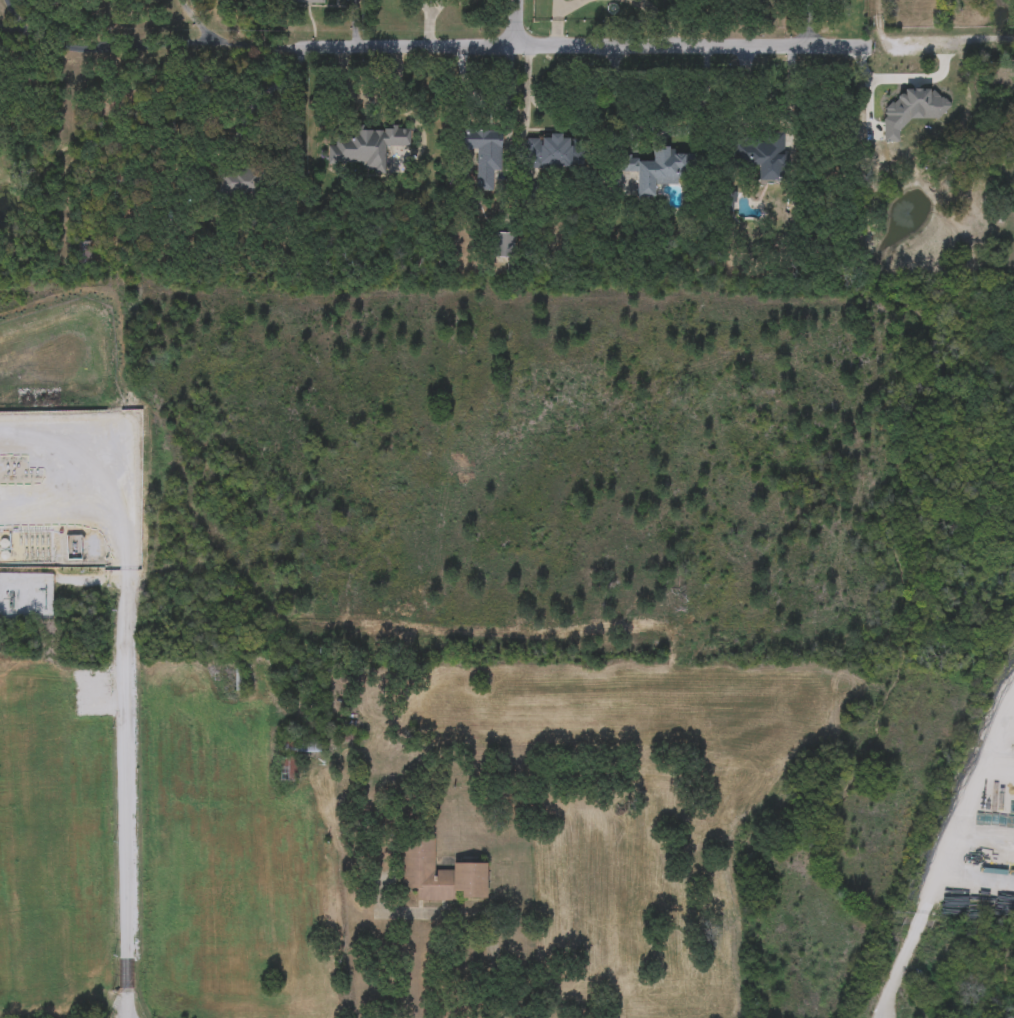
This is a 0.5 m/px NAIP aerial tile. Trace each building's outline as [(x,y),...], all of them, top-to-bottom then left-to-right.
[(368,164),(335,163),(336,127),(410,129),(409,147),(386,146),(385,175),(368,174),(368,164)] [(501,172),(493,172),(493,192),(476,191),(478,150),(462,149),(463,131),(502,132),(501,172)] [(734,136),(785,136),(785,182),(760,182),(759,167),(734,167),(734,136)] [(574,168),(526,168),(526,139),(574,139),(574,168)] [(692,155),(692,179),(678,179),(678,184),(657,184),(657,197),(639,197),(639,172),(621,172),(621,158),(654,158),(654,150),(671,150),(671,154),(692,155)] [(513,235),(513,258),(496,258),(496,235),(513,235)] [(76,263),(76,243),(91,243),(91,263),(76,263)] [(279,781),(279,758),(296,758),(296,781),(279,781)] [(487,863),(487,900),(417,899),(417,889),(403,889),(403,838),(434,839),(434,870),(454,870),(454,862),(487,863)]
